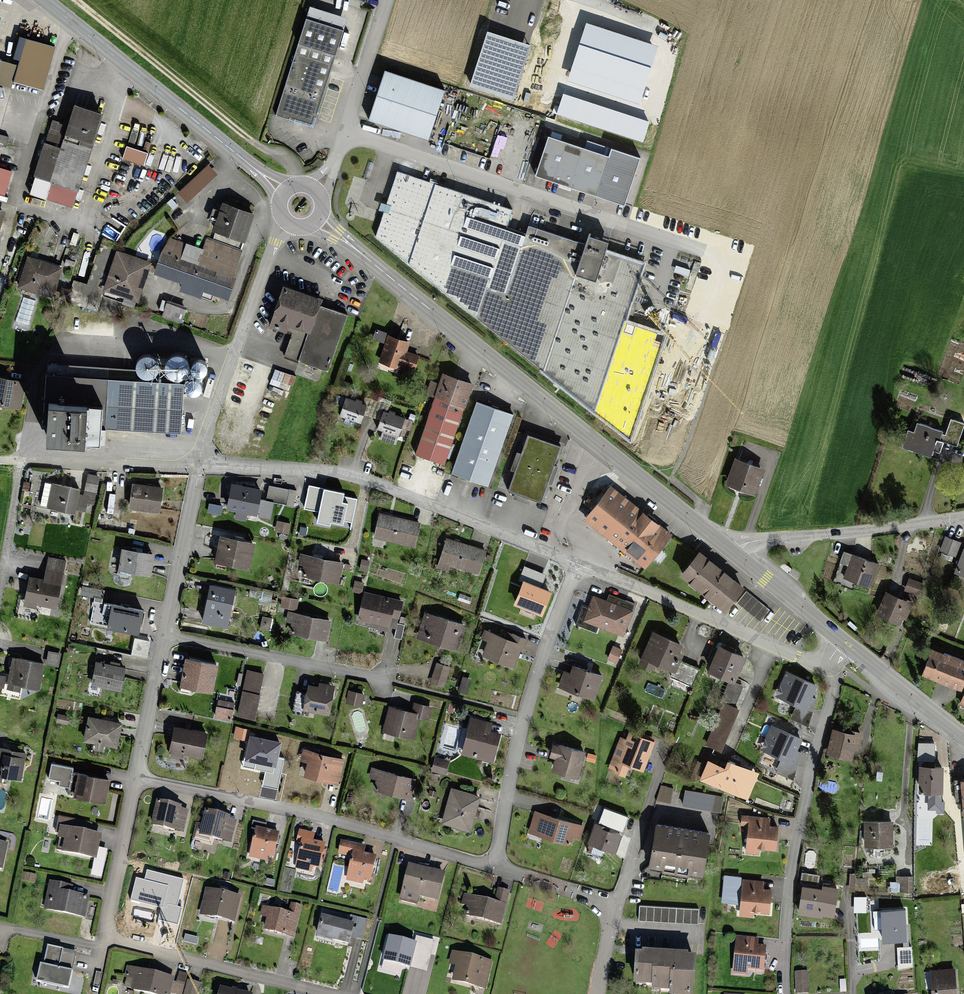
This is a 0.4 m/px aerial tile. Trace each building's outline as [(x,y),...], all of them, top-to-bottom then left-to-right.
[(342,32),(307,21),(278,115),(313,125),(342,32)] [(587,24),(569,80),(638,102),(657,47),(587,24)] [(529,47),(488,33),(471,85),(512,99),(529,47)] [(10,88),(12,81),(42,89),(54,48),(26,40),(19,67),(0,62),(0,85),(10,88)] [(443,92),(385,73),(370,120),(427,139),(443,92)] [(648,123),(564,95),(558,114),(642,141),(648,123)] [(74,186),(97,109),(71,101),(64,124),(52,121),(36,175),(74,186)] [(609,159),(549,139),(537,176),(624,205),(639,159),(612,150),(609,159)] [(146,152),(125,145),(121,156),(142,163),(146,152)] [(0,169),(0,194),(4,195),(11,172),(0,169)] [(644,269),(400,172),(379,234),(600,401),(644,269)] [(197,263),(159,252),(154,269),(228,292),(253,211),(216,200),(197,263)] [(115,251),(103,287),(136,298),(148,263),(115,251)] [(60,266),(27,256),(18,284),(36,289),(38,282),(54,287),(60,266)] [(319,297),(283,285),(271,319),(285,324),(287,319),(310,327),(299,358),(326,367),(344,314),(316,305),(319,297)] [(402,350),(406,340),(377,328),(373,337),(383,341),(376,359),(395,367),(397,363),(409,368),(415,355),(402,350)] [(443,371),(415,452),(443,462),(471,381),(443,371)] [(181,380),(44,372),(40,436),(96,439),(97,423),(179,428),(181,380)] [(0,377),(0,403),(20,405),(23,380),(0,377)] [(364,403),(343,398),(338,416),(360,422),(364,403)] [(512,415),(476,402),(450,471),(486,484),(512,415)] [(403,418),(383,411),(376,429),(396,437),(403,418)] [(901,444),(936,457),(943,439),(963,446),(963,444),(963,423),(950,417),(945,431),(916,421),(913,430),(907,428),(901,444)] [(564,442),(529,433),(514,491),(549,501),(564,442)] [(764,468),(733,459),(727,482),(757,491),(764,468)] [(88,473),(84,496),(94,498),(98,475),(88,473)] [(78,487),(50,482),(46,506),(75,510),(78,487)] [(159,486),(126,482),(123,507),(156,511),(159,486)] [(261,491),(232,485),(227,510),(237,512),(236,518),(245,520),(246,514),(256,516),(261,491)] [(343,494),(310,487),(305,508),(321,512),(318,523),(329,525),(330,521),(342,524),(343,520),(351,522),(356,501),(342,498),(343,494)] [(611,488),(585,518),(643,568),(669,538),(611,488)] [(285,505),(292,506),(295,490),(287,489),(285,505)] [(222,507),(210,504),(208,512),(221,514),(222,507)] [(418,523),(378,513),(372,534),(412,544),(418,523)] [(288,523),(277,522),(276,531),(287,532),(288,523)] [(307,527),(299,527),(298,535),(307,535),(307,527)] [(253,541),(219,535),(215,558),(249,564),(253,541)] [(959,543),(944,537),(938,552),(954,558),(959,543)] [(484,550),(445,538),(437,565),(449,568),(450,564),(478,572),(484,550)] [(152,552),(120,547),(119,553),(111,551),(109,567),(148,574),(152,552)] [(697,549),(678,573),(721,607),(740,583),(697,549)] [(962,549),(953,572),(963,577),(963,550),(962,549)] [(878,563),(846,552),(844,558),(850,560),(844,578),(870,587),(878,563)] [(342,562),(301,553),(298,563),(307,565),(305,573),(338,580),(342,562)] [(27,574),(22,602),(54,607),(62,560),(48,558),(45,577),(27,574)] [(524,582),(515,605),(541,616),(550,593),(540,589),(545,576),(525,567),(520,580),(524,582)] [(924,585),(910,580),(906,592),(920,597),(924,585)] [(362,582),(355,581),(353,590),(361,591),(362,582)] [(211,584),(203,621),(225,626),(232,588),(211,584)] [(747,591),(738,603),(762,622),(772,611),(747,591)] [(402,601),(363,592),(357,619),(387,626),(390,613),(398,615),(402,601)] [(636,607),(592,592),(582,619),(626,634),(636,607)] [(911,601),(885,592),(877,613),(902,623),(911,601)] [(298,600),(283,597),(282,605),(296,608),(298,600)] [(141,609),(95,602),(92,624),(138,631),(141,609)] [(465,624),(423,612),(420,621),(425,622),(420,638),(458,649),(465,624)] [(328,620),(290,613),(287,630),(325,637),(328,620)] [(513,641),(484,629),(481,637),(486,639),(481,651),(511,664),(522,640),(515,636),(513,641)] [(680,642),(653,632),(641,661),(654,666),(656,660),(677,668),(682,654),(676,652),(680,642)] [(930,647),(921,671),(958,686),(963,672),(963,660),(930,647)] [(719,648),(709,673),(734,683),(744,659),(719,648)] [(43,663),(12,657),(6,686),(17,689),(18,683),(38,687),(43,663)] [(215,663),(185,658),(180,684),(211,689),(215,663)] [(123,666),(95,660),(90,684),(118,690),(123,666)] [(436,664),(432,682),(444,685),(449,667),(436,664)] [(600,676),(570,664),(562,685),(592,697),(600,676)] [(262,671),(247,669),(240,715),(255,717),(262,671)] [(776,697),(805,710),(815,687),(787,674),(776,697)] [(317,686),(307,685),(303,709),(327,713),(332,684),(318,682),(317,686)] [(362,694),(348,691),(346,701),(360,704),(362,694)] [(414,703),(412,712),(388,706),(382,730),(415,738),(421,714),(429,716),(431,707),(414,703)] [(721,751),(738,711),(723,704),(706,745),(721,751)] [(120,723),(88,717),(83,740),(116,746),(120,723)] [(470,717),(460,752),(492,761),(500,732),(489,729),(491,723),(470,717)] [(204,732),(172,726),(168,751),(200,757),(204,732)] [(772,727),(761,750),(791,763),(801,740),(772,727)] [(249,730),(236,728),(234,738),(247,740),(249,730)] [(849,735),(833,731),(827,754),(852,760),(854,750),(858,751),(862,734),(850,731),(849,735)] [(627,741),(621,739),(609,770),(625,776),(629,766),(643,771),(654,743),(630,734),(627,741)] [(280,744),(250,738),(244,766),(266,771),(263,786),(277,788),(282,760),(277,759),(280,744)] [(585,754),(554,745),(550,758),(556,759),(553,772),(578,779),(585,754)] [(0,749),(0,777),(1,777),(2,772),(20,775),(24,753),(0,749)] [(342,759),(302,749),(299,762),(304,763),(302,775),(337,783),(342,759)] [(708,763),(701,780),(747,801),(758,774),(728,764),(725,770),(708,763)] [(416,778),(371,767),(368,778),(376,780),(375,787),(411,796),(416,778)] [(943,769),(920,768),(919,794),(925,794),(925,801),(929,801),(929,809),(937,810),(937,813),(944,813),(944,803),(941,802),(941,794),(942,795),(943,769)] [(107,778),(76,772),(71,794),(103,800),(107,778)] [(478,796),(451,788),(441,819),(469,828),(478,796)] [(714,798),(686,794),(684,806),(711,811),(714,798)] [(187,810),(157,802),(151,825),(181,832),(187,810)] [(581,819),(541,807),(534,828),(575,840),(581,819)] [(234,820),(204,811),(198,834),(228,842),(234,820)] [(766,818),(746,817),(744,854),(758,855),(759,845),(773,845),(774,824),(766,823),(766,818)] [(63,820),(56,849),(95,859),(100,836),(85,832),(86,826),(63,820)] [(709,831),(656,822),(649,865),(702,874),(709,831)] [(893,824),(865,823),(865,847),(892,847),(893,824)] [(621,834),(596,824),(589,842),(614,852),(621,834)] [(277,833),(255,829),(250,856),(263,858),(263,854),(273,856),(277,833)] [(309,864),(318,865),(322,843),(311,842),(312,835),(298,832),(296,840),(300,841),(295,867),(308,870),(309,864)] [(366,882),(373,856),(361,853),(363,847),(340,843),(338,855),(350,857),(346,877),(366,882)] [(442,875),(408,867),(401,900),(417,903),(418,896),(437,899),(442,875)] [(182,880),(148,871),(145,881),(136,878),(131,898),(163,906),(159,919),(177,923),(181,908),(176,907),(182,880)] [(814,877),(803,875),(797,912),(830,917),(835,888),(812,884),(814,877)] [(891,883),(891,892),(912,893),(912,878),(898,878),(898,883),(891,883)] [(759,880),(739,879),(737,916),(751,917),(752,907),(767,908),(768,886),(759,886),(759,880)] [(87,898),(67,894),(69,887),(44,882),(42,896),(47,897),(45,908),(83,916),(87,898)] [(238,897),(204,889),(198,913),(233,921),(238,897)] [(495,904),(462,896),(460,906),(468,908),(466,914),(501,922),(507,896),(497,894),(495,904)] [(697,910),(638,907),(637,921),(696,924),(697,910)] [(299,916),(261,908),(259,917),(266,919),(264,929),(295,936),(299,916)] [(905,912),(881,913),(883,944),(906,942),(905,912)] [(322,914),(317,934),(348,941),(353,922),(322,914)] [(368,919),(351,915),(349,920),(355,921),(352,932),(355,933),(354,936),(363,938),(368,919)] [(198,937),(186,935),(184,940),(196,943),(198,937)] [(416,941),(389,935),(383,958),(410,965),(416,941)] [(754,940),(734,938),(732,976),(746,977),(747,966),(761,967),(763,946),(754,945),(754,940)] [(68,985),(76,951),(48,945),(44,964),(41,963),(38,979),(68,985)] [(911,948),(898,949),(899,969),(911,966),(911,948)] [(492,961),(451,952),(449,963),(455,964),(451,980),(485,988),(492,961)] [(636,953),(634,983),(651,983),(650,988),(670,989),(670,993),(691,993),(692,955),(636,953)] [(127,967),(124,976),(132,978),(130,987),(156,993),(169,993),(173,979),(127,967)] [(932,993),(957,993),(955,970),(931,971),(932,993)] [(807,972),(794,973),(794,993),(807,993),(807,972)] [(198,985),(187,982),(184,993),(196,993),(198,985)]
